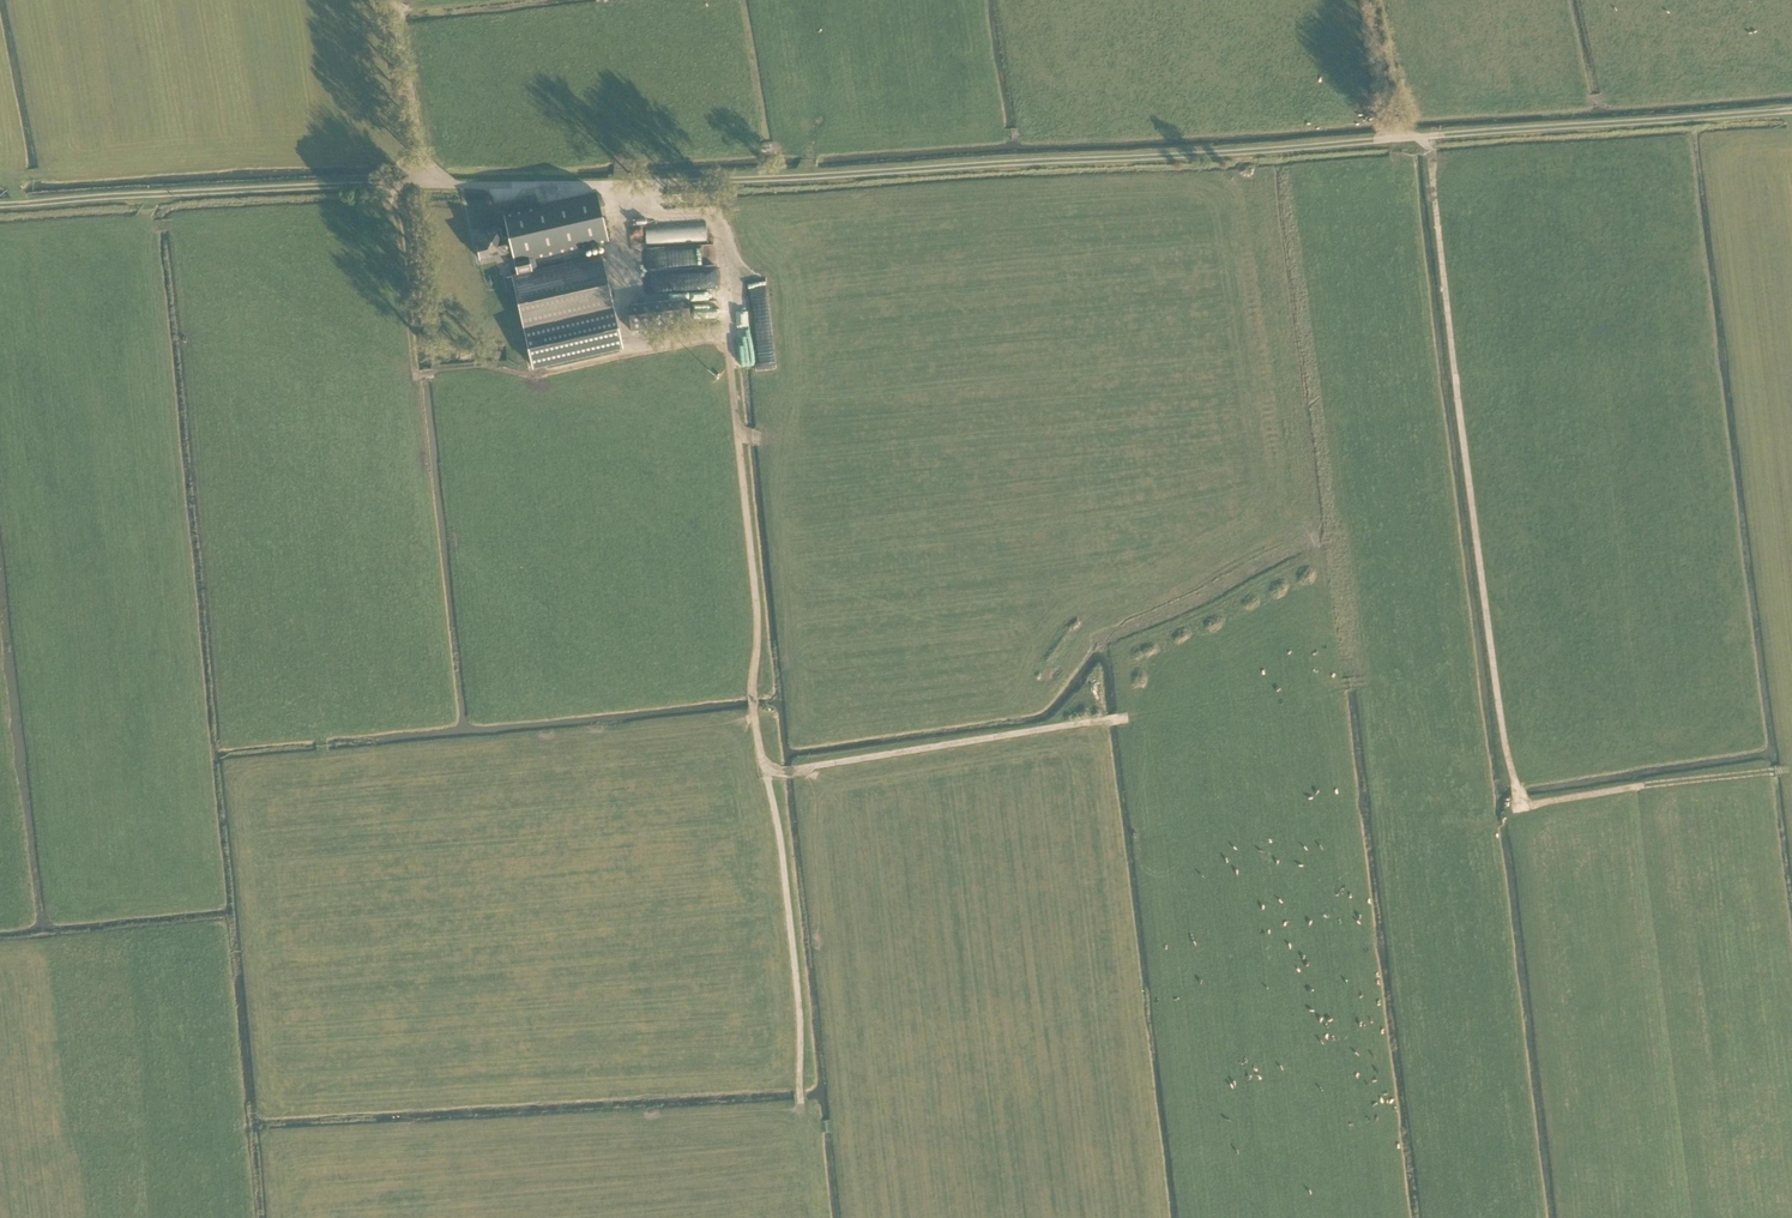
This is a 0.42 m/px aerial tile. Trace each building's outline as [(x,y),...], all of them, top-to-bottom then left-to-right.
[(480,244),(478,245),(481,260),(506,254),(507,259),(514,258),(518,274),(511,276),(514,287),(524,328),(532,367),(546,364),(619,347),(622,347),(614,308),(602,255),(534,270),(531,259),(554,254),(609,241),(598,193),(540,207),(537,195),(495,205),(500,228),(478,234),(480,244)] [(649,224),(650,244),(710,241),(710,222),(649,224)] [(691,324),(688,299),(628,305),(631,331),(691,324)] [(777,351),(775,316),(755,317),(757,352),(777,351)]
